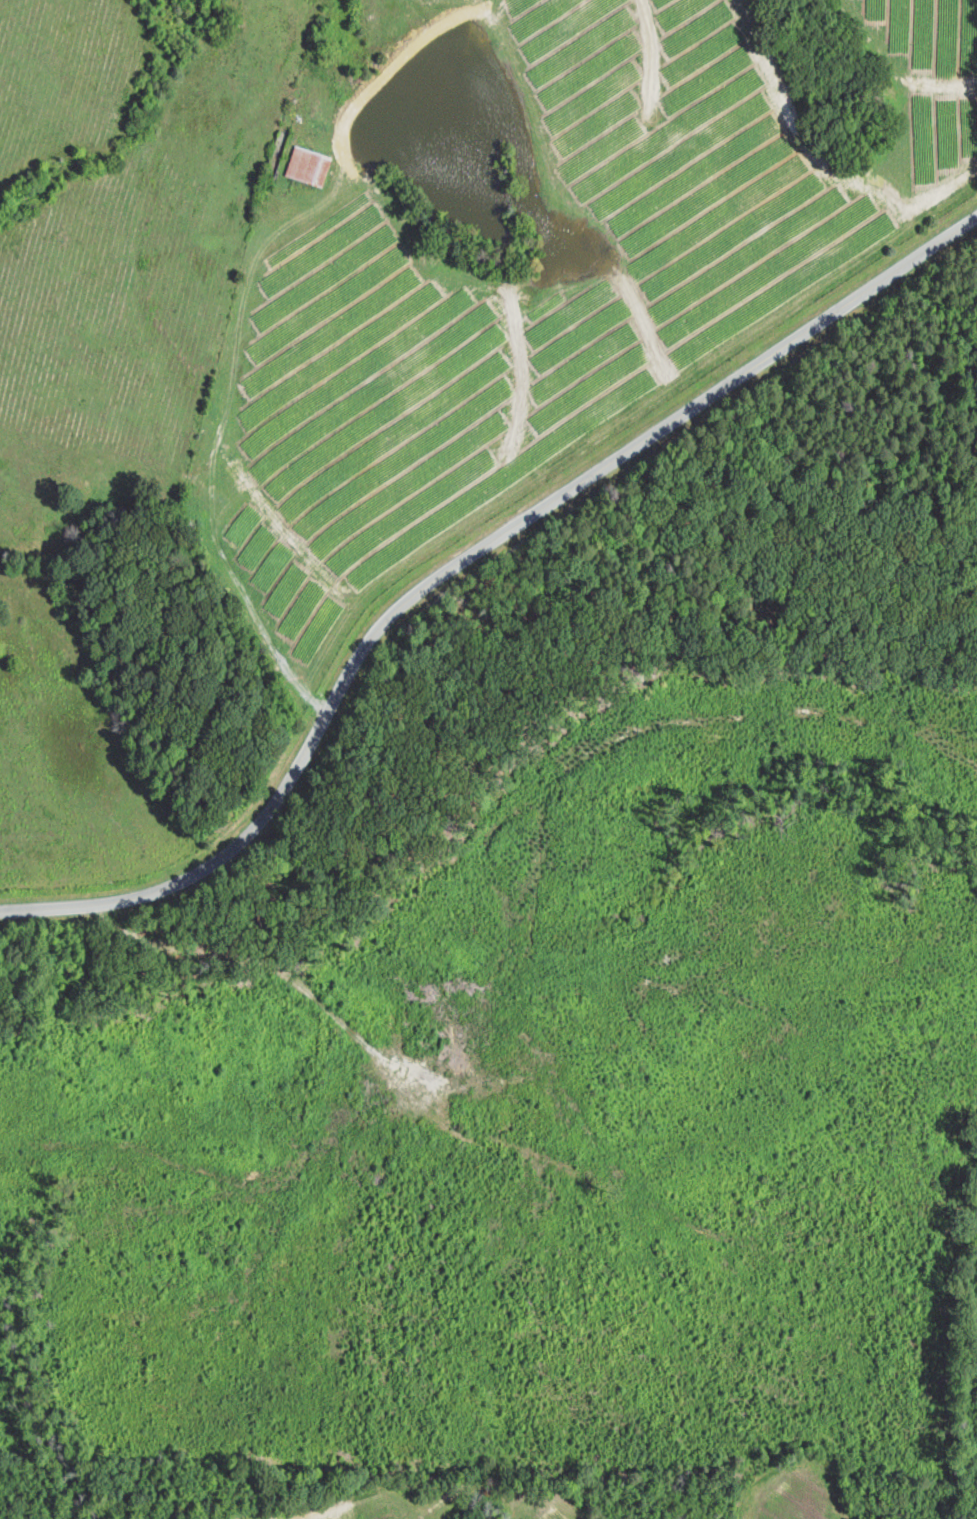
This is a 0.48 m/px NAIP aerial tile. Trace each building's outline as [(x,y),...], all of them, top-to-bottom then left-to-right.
[(287,175),(327,188),(337,157),(297,144),(287,175)]
